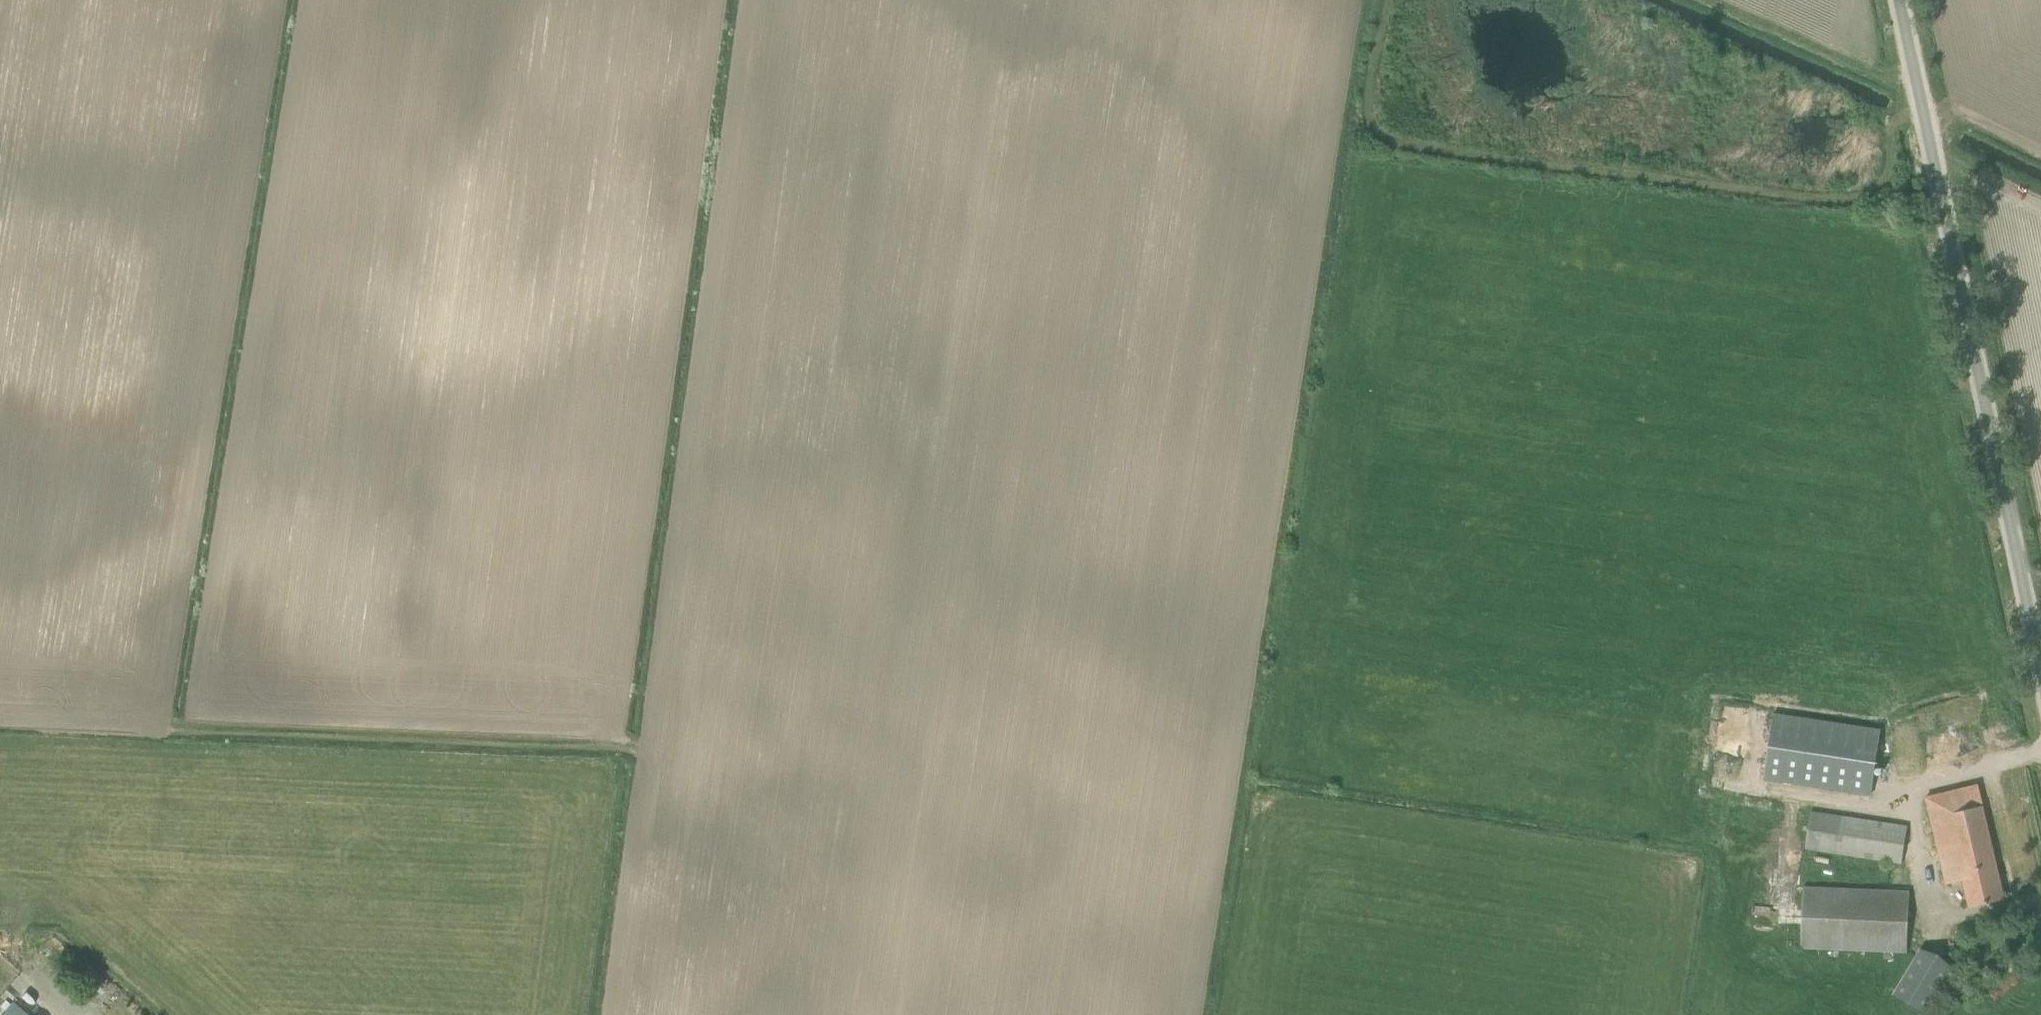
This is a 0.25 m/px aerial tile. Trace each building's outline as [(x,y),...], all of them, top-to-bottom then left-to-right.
[(1773,712),(1764,780),(1871,798),(1882,729),(1773,712)] [(1970,906),(2004,898),(1977,786),(1927,797),(1947,882),(1964,879),(1970,906)] [(1811,811),(1806,849),(1903,863),(1908,826),(1811,811)] [(1911,890),(1804,886),(1801,948),(1908,955),(1911,890)] [(1895,990),(1925,1010),(1952,967),(1925,947),(1895,990)] [(14,1002),(3,1014),(28,1014),(14,1002)]
